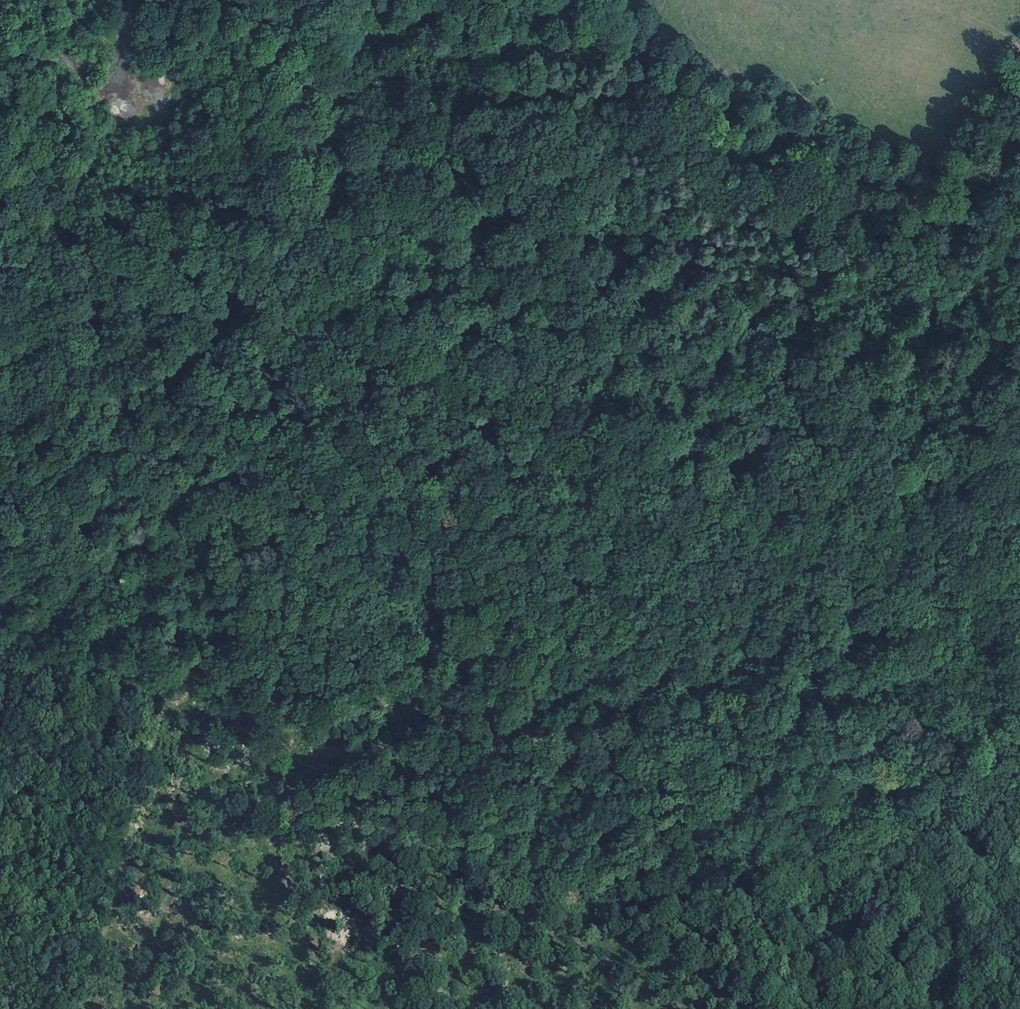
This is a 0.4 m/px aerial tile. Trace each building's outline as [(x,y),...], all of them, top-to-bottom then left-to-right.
[(130,90),(121,88),(119,99),(128,101),(130,90)]
